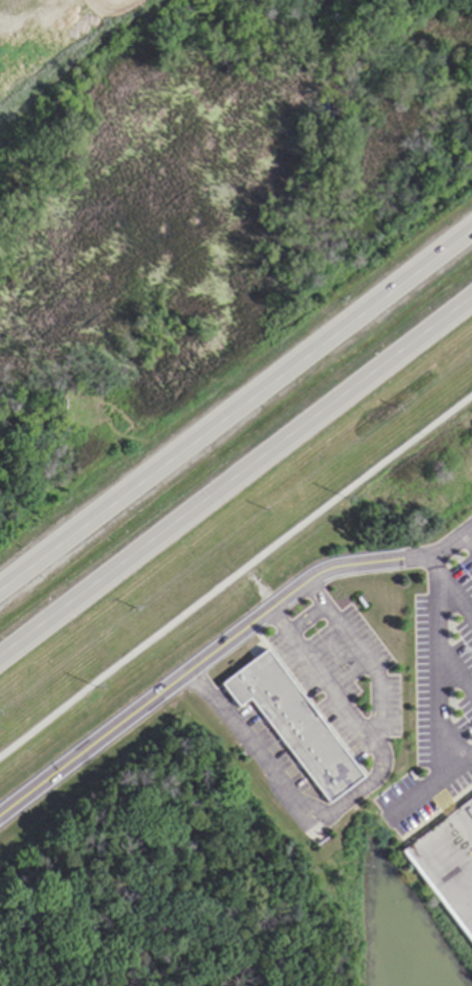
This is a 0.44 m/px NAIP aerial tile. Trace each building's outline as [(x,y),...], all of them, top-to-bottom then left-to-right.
[(214,684),(264,648),(350,765),(358,776),(325,801),(249,699),(234,711),(214,684)]
